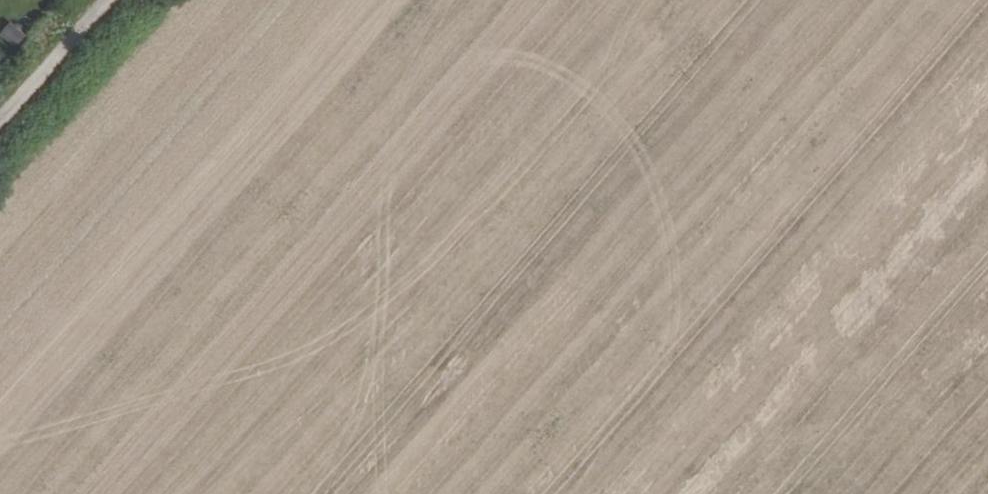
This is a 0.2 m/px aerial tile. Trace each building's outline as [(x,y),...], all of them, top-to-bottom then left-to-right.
[(0,32),(0,36),(14,48),(24,37),(8,23),(0,32)]
